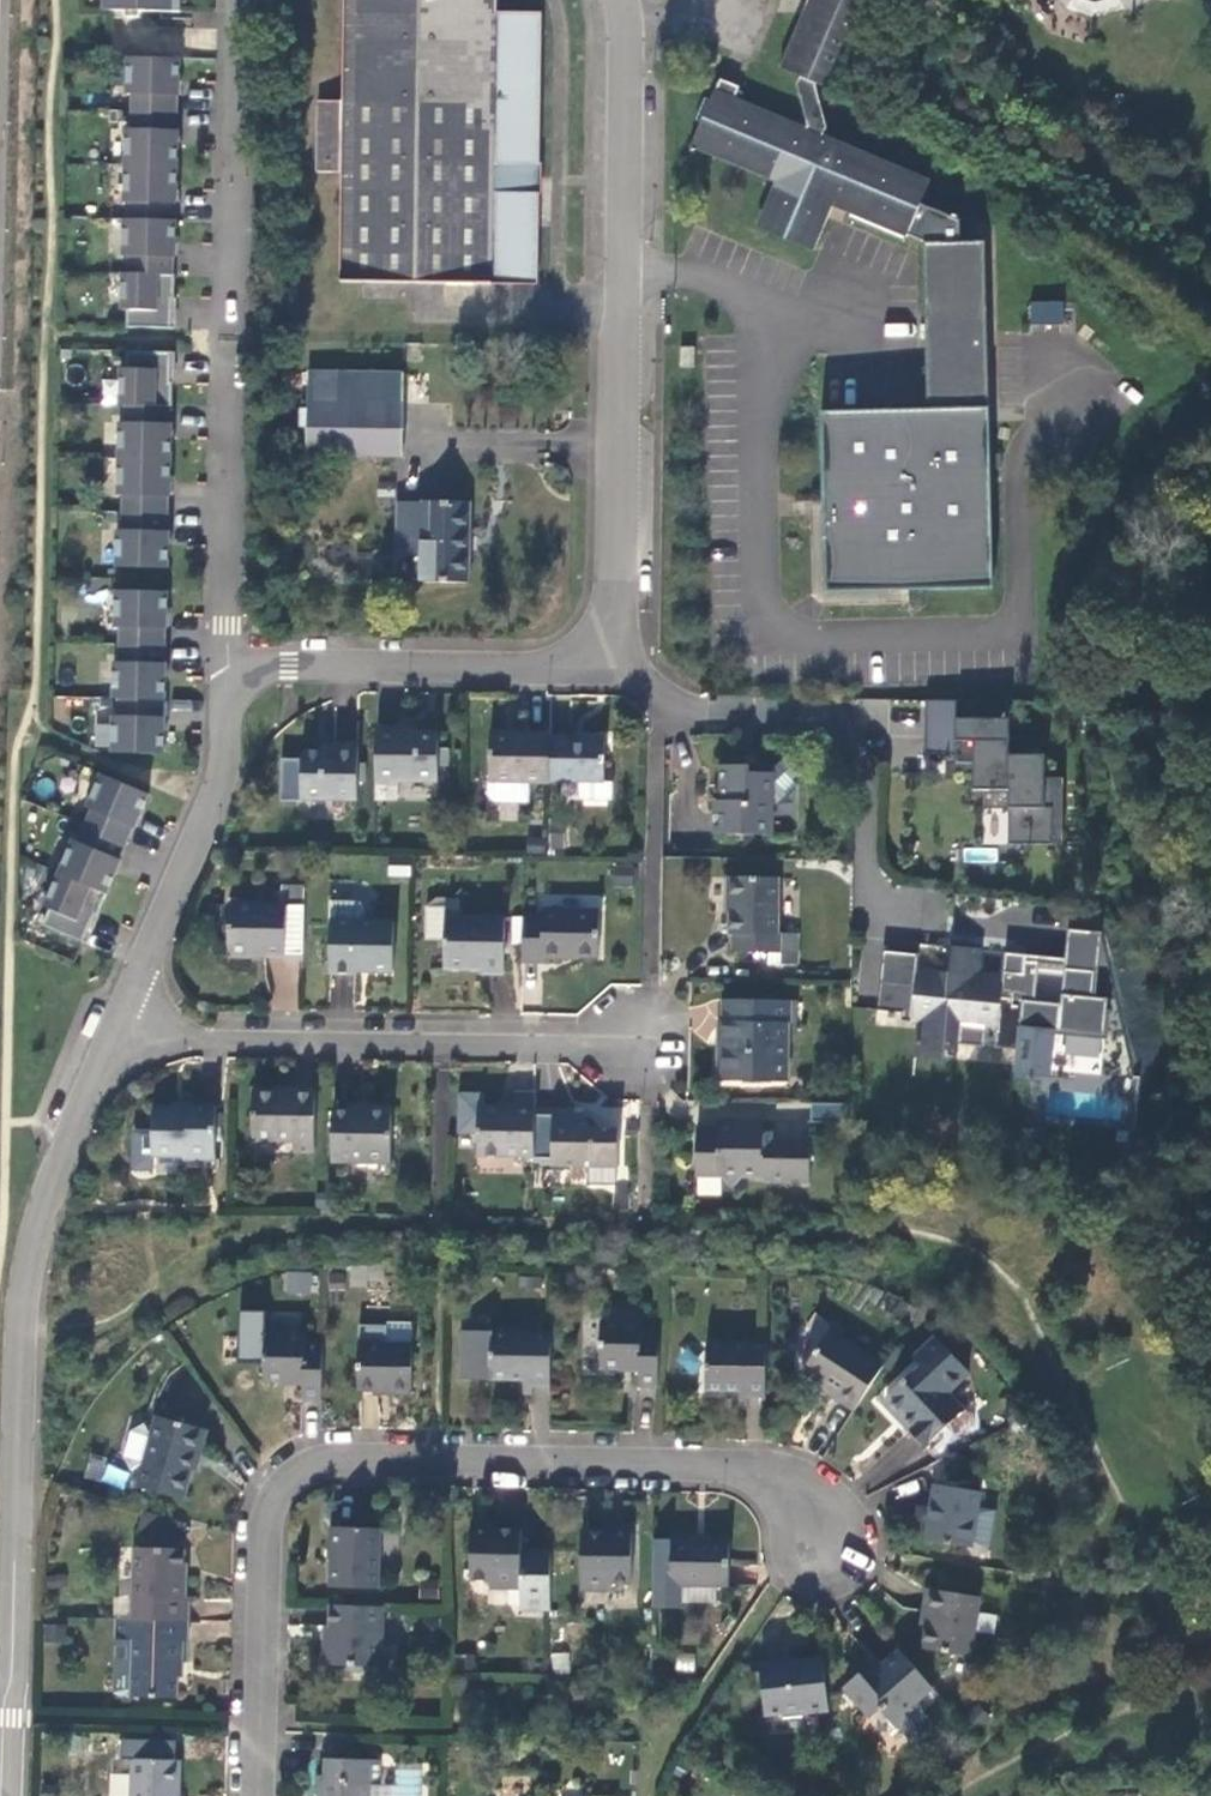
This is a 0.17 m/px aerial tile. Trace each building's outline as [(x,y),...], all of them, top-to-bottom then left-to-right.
[(111,8),(131,8),(180,9),(180,0),(111,0),(111,8)] [(542,12),(497,11),(497,0),(348,0),(345,101),(320,101),(319,172),(345,173),(344,281),(540,283),(542,12)] [(808,13),(874,14),(879,0),(813,0),(808,13)] [(1072,6),(1094,14),(1123,8),(1129,18),(1142,0),(1067,0),(1072,6)] [(841,93),(874,14),(808,13),(784,70),(804,78),(802,86),(812,113),(834,122),(821,87),(822,86),(841,93)] [(179,56),(127,55),(127,92),(132,92),(132,127),(126,126),(124,200),(130,200),(129,217),(124,217),(123,253),(129,253),(128,271),(123,271),(122,307),(128,307),(127,325),(172,326),(173,296),(175,296),(175,272),(173,272),(174,242),(176,242),(176,218),(175,218),(175,188),(177,188),(178,140),(176,140),(177,80),(179,80),(179,56)] [(936,242),(936,314),(997,314),(997,244),(991,243),(975,243),(975,220),(933,202),(941,179),(835,136),(837,130),(834,122),(812,113),(817,125),(816,127),(743,98),(741,86),(730,82),(724,97),(718,95),(708,118),(714,121),(703,148),(788,183),(776,213),(774,218),(775,223),(776,228),(780,231),(825,251),(844,206),(917,236),(918,235),(936,242)] [(975,243),(991,243),(989,225),(975,220),(975,243)] [(1028,301),(1028,322),(1064,321),(1064,301),(1028,301)] [(1000,591),(997,314),(936,314),(936,411),(830,411),(831,591),(1000,591)] [(682,367),(694,367),(694,347),(681,347),(682,367)] [(172,349),(127,349),(127,366),(121,366),(120,403),(126,403),(126,420),(120,420),(119,493),(125,493),(124,528),(118,528),(118,565),(170,566),(170,542),(168,542),(170,481),(171,481),(172,434),(170,434),(171,404),(173,404),(173,380),(171,380),(172,349)] [(313,455),(410,456),(411,402),(411,372),(314,371),(313,455)] [(475,583),(476,501),(428,501),(428,503),(404,502),(403,553),(427,554),(427,583),(475,583)] [(169,589),(117,589),(116,625),(122,625),(122,660),(116,660),(115,697),(121,697),(120,714),(115,714),(114,750),(166,751),(167,727),(165,727),(165,698),(167,698),(168,673),(166,673),(167,613),(169,613),(169,589)] [(1018,702),(935,701),(934,724),(933,755),(963,755),(963,762),(982,762),(982,792),(1017,792),(1016,844),(1071,844),(1069,780),(1052,779),(1054,755),(1016,755),(1016,720),(1018,702)] [(409,736),(385,736),(384,791),(409,792),(409,788),(446,789),(448,741),(419,740),(409,739),(409,736)] [(497,786),(558,785),(559,741),(559,737),(521,738),(498,738),(497,786)] [(581,741),(559,741),(558,785),(587,785),(587,801),(592,806),(617,806),(622,801),(622,785),(612,785),(612,760),(613,761),(612,741),(581,741)] [(310,805),(366,807),(367,752),(342,752),(341,757),(329,757),(316,756),(311,762),(310,805)] [(724,834),(780,835),(780,798),(778,798),(778,775),(754,775),(754,767),(741,766),(730,766),(730,800),(724,801),(724,834)] [(151,792),(103,772),(89,805),(94,807),(80,840),(75,837),(47,904),(52,907),(45,923),(86,940),(98,912),(100,913),(119,869),(117,868),(140,813),(142,814),(151,792)] [(785,934),(785,881),(735,880),(734,902),(738,902),(737,924),(737,936),(741,936),(740,956),(788,957),(788,952),(806,952),(806,934),(785,934)] [(296,911),(240,912),(241,964),(262,964),(262,960),(276,960),(314,960),(315,896),(296,896),(296,911)] [(340,911),(341,981),(368,981),(368,978),(380,978),(403,978),(402,930),(372,930),(372,916),(368,910),(340,911)] [(551,921),(533,921),(533,967),(553,967),(553,960),(565,960),(574,960),(574,958),(608,958),(608,915),(553,915),(551,921)] [(513,976),(513,921),(453,921),(453,971),(478,972),(489,972),(489,976),(513,976)] [(1007,976),(1005,982),(980,978),(982,952),(954,950),(952,977),(920,973),(922,957),(887,954),(879,1013),(905,1016),(904,1023),(912,1024),(921,1025),(916,1061),(945,1064),(947,1046),(963,1047),(988,1050),(990,1031),(1000,1033),(997,1053),(1017,1054),(1017,1073),(1051,1077),(1055,1035),(1106,1040),(1111,1004),(1097,1002),(1105,936),(1071,933),(1067,962),(1009,954),(1007,976)] [(862,958),(859,989),(877,991),(880,960),(862,958)] [(800,1026),(800,1004),(730,1003),(731,1025),(731,1047),(725,1047),(725,1064),(725,1082),(749,1083),(753,1078),(767,1078),(770,1084),(796,1084),(797,1026),(800,1026)] [(769,1088),(770,1084),(767,1078),(753,1078),(749,1083),(748,1088),(769,1088)] [(328,1156),(327,1093),(308,1093),(306,1097),(287,1097),(268,1097),(266,1145),(306,1146),(306,1156),(328,1156)] [(489,1159),(544,1159),(545,1111),(545,1097),(526,1097),(525,1111),(507,1112),(490,1112),(489,1159)] [(377,1111),(345,1111),(344,1166),(404,1166),(405,1116),(391,1116),(377,1115),(377,1111)] [(544,1167),(630,1167),(630,1132),(608,1133),(597,1124),(586,1124),(586,1111),(545,1111),(544,1159),(544,1167)] [(227,1164),(228,1112),(213,1112),(203,1112),(200,1115),(170,1115),(165,1119),(165,1161),(190,1161),(192,1164),(227,1164)] [(821,1187),(821,1146),(784,1146),(784,1133),(773,1133),(773,1122),(733,1123),(733,1129),(719,1129),(709,1129),(709,1181),(733,1181),(743,1190),(753,1181),(779,1181),(779,1183),(782,1183),(782,1186),(821,1187)] [(283,1271),(281,1293),(309,1295),(311,1273),(283,1271)] [(639,1383),(657,1384),(658,1325),(639,1325),(640,1320),(601,1320),(599,1366),(629,1366),(639,1367),(639,1383)] [(835,1397),(854,1409),(884,1363),(831,1328),(804,1370),(826,1384),(838,1392),(835,1397)] [(526,1393),(553,1394),(553,1332),(464,1330),(463,1377),(502,1378),(526,1379),(526,1393)] [(323,1397),(325,1338),(305,1338),(305,1332),(266,1332),(265,1378),(292,1379),(304,1380),(304,1398),(323,1397)] [(918,1361),(881,1396),(909,1426),(923,1441),(945,1420),(953,1428),(961,1428),(971,1418),(971,1411),(963,1403),(961,1404),(947,1389),(968,1369),(935,1334),(913,1356),(918,1361)] [(414,1390),(415,1343),(361,1341),(360,1385),(383,1386),(393,1387),(393,1390),(414,1390)] [(739,1403),(764,1404),(765,1341),(706,1341),(704,1387),(727,1387),(738,1388),(739,1403)] [(905,1351),(896,1345),(884,1364),(892,1370),(905,1351)] [(1020,1415),(1025,1426),(1036,1421),(1030,1410),(1020,1415)] [(202,1453),(208,1430),(160,1417),(152,1439),(147,1427),(136,1435),(128,1460),(133,1470),(146,1463),(139,1487),(185,1499),(193,1470),(198,1452),(202,1453)] [(85,1480),(125,1485),(128,1464),(87,1459),(85,1480)] [(970,1548),(979,1491),(932,1483),(928,1514),(924,1540),(970,1548)] [(379,1585),(380,1527),(335,1527),(334,1563),(334,1585),(379,1585)] [(521,1554),(521,1533),(509,1532),(472,1531),(470,1581),(488,1582),(488,1588),(521,1589),(521,1607),(550,1608),(551,1554),(521,1554)] [(632,1583),(632,1532),(607,1532),(583,1531),(581,1589),(612,1590),(613,1582),(632,1583)] [(716,1588),(729,1588),(730,1544),(693,1543),(693,1539),(681,1539),(671,1539),(671,1542),(654,1541),(653,1609),(680,1610),(680,1604),(680,1587),(716,1588)] [(135,1546),(133,1619),(189,1621),(190,1597),(183,1597),(183,1577),(184,1548),(135,1546)] [(680,1587),(680,1604),(726,1606),(716,1588),(680,1587)] [(969,1656),(979,1599),(928,1590),(926,1599),(924,1611),(929,1612),(927,1627),(924,1649),(969,1656)] [(384,1640),(385,1605),(333,1603),(333,1629),(333,1639),(327,1639),(326,1663),(379,1664),(378,1640),(384,1640)] [(188,1641),(189,1621),(133,1619),(116,1618),(115,1638),(133,1638),(133,1662),(121,1662),(115,1665),(114,1692),(120,1695),(178,1697),(179,1675),(179,1661),(183,1661),(184,1640),(188,1641)] [(133,1662),(133,1638),(115,1638),(115,1665),(121,1662),(133,1662)] [(916,1699),(931,1685),(899,1649),(884,1662),(866,1678),(860,1671),(844,1684),(869,1714),(878,1707),(894,1725),(897,1723),(909,1737),(917,1738),(929,1728),(929,1720),(917,1706),(920,1703),(916,1699)] [(568,1652),(550,1653),(552,1673),(570,1672),(568,1652)] [(804,1713),(828,1711),(822,1657),(801,1659),(759,1663),(764,1714),(804,1711),(804,1713)] [(319,1795),(371,1795),(371,1784),(378,1784),(379,1761),(326,1760),(325,1776),(320,1777),(320,1792),(319,1795)] [(131,1795),(178,1795),(179,1782),(179,1762),(132,1761),(131,1795)]
